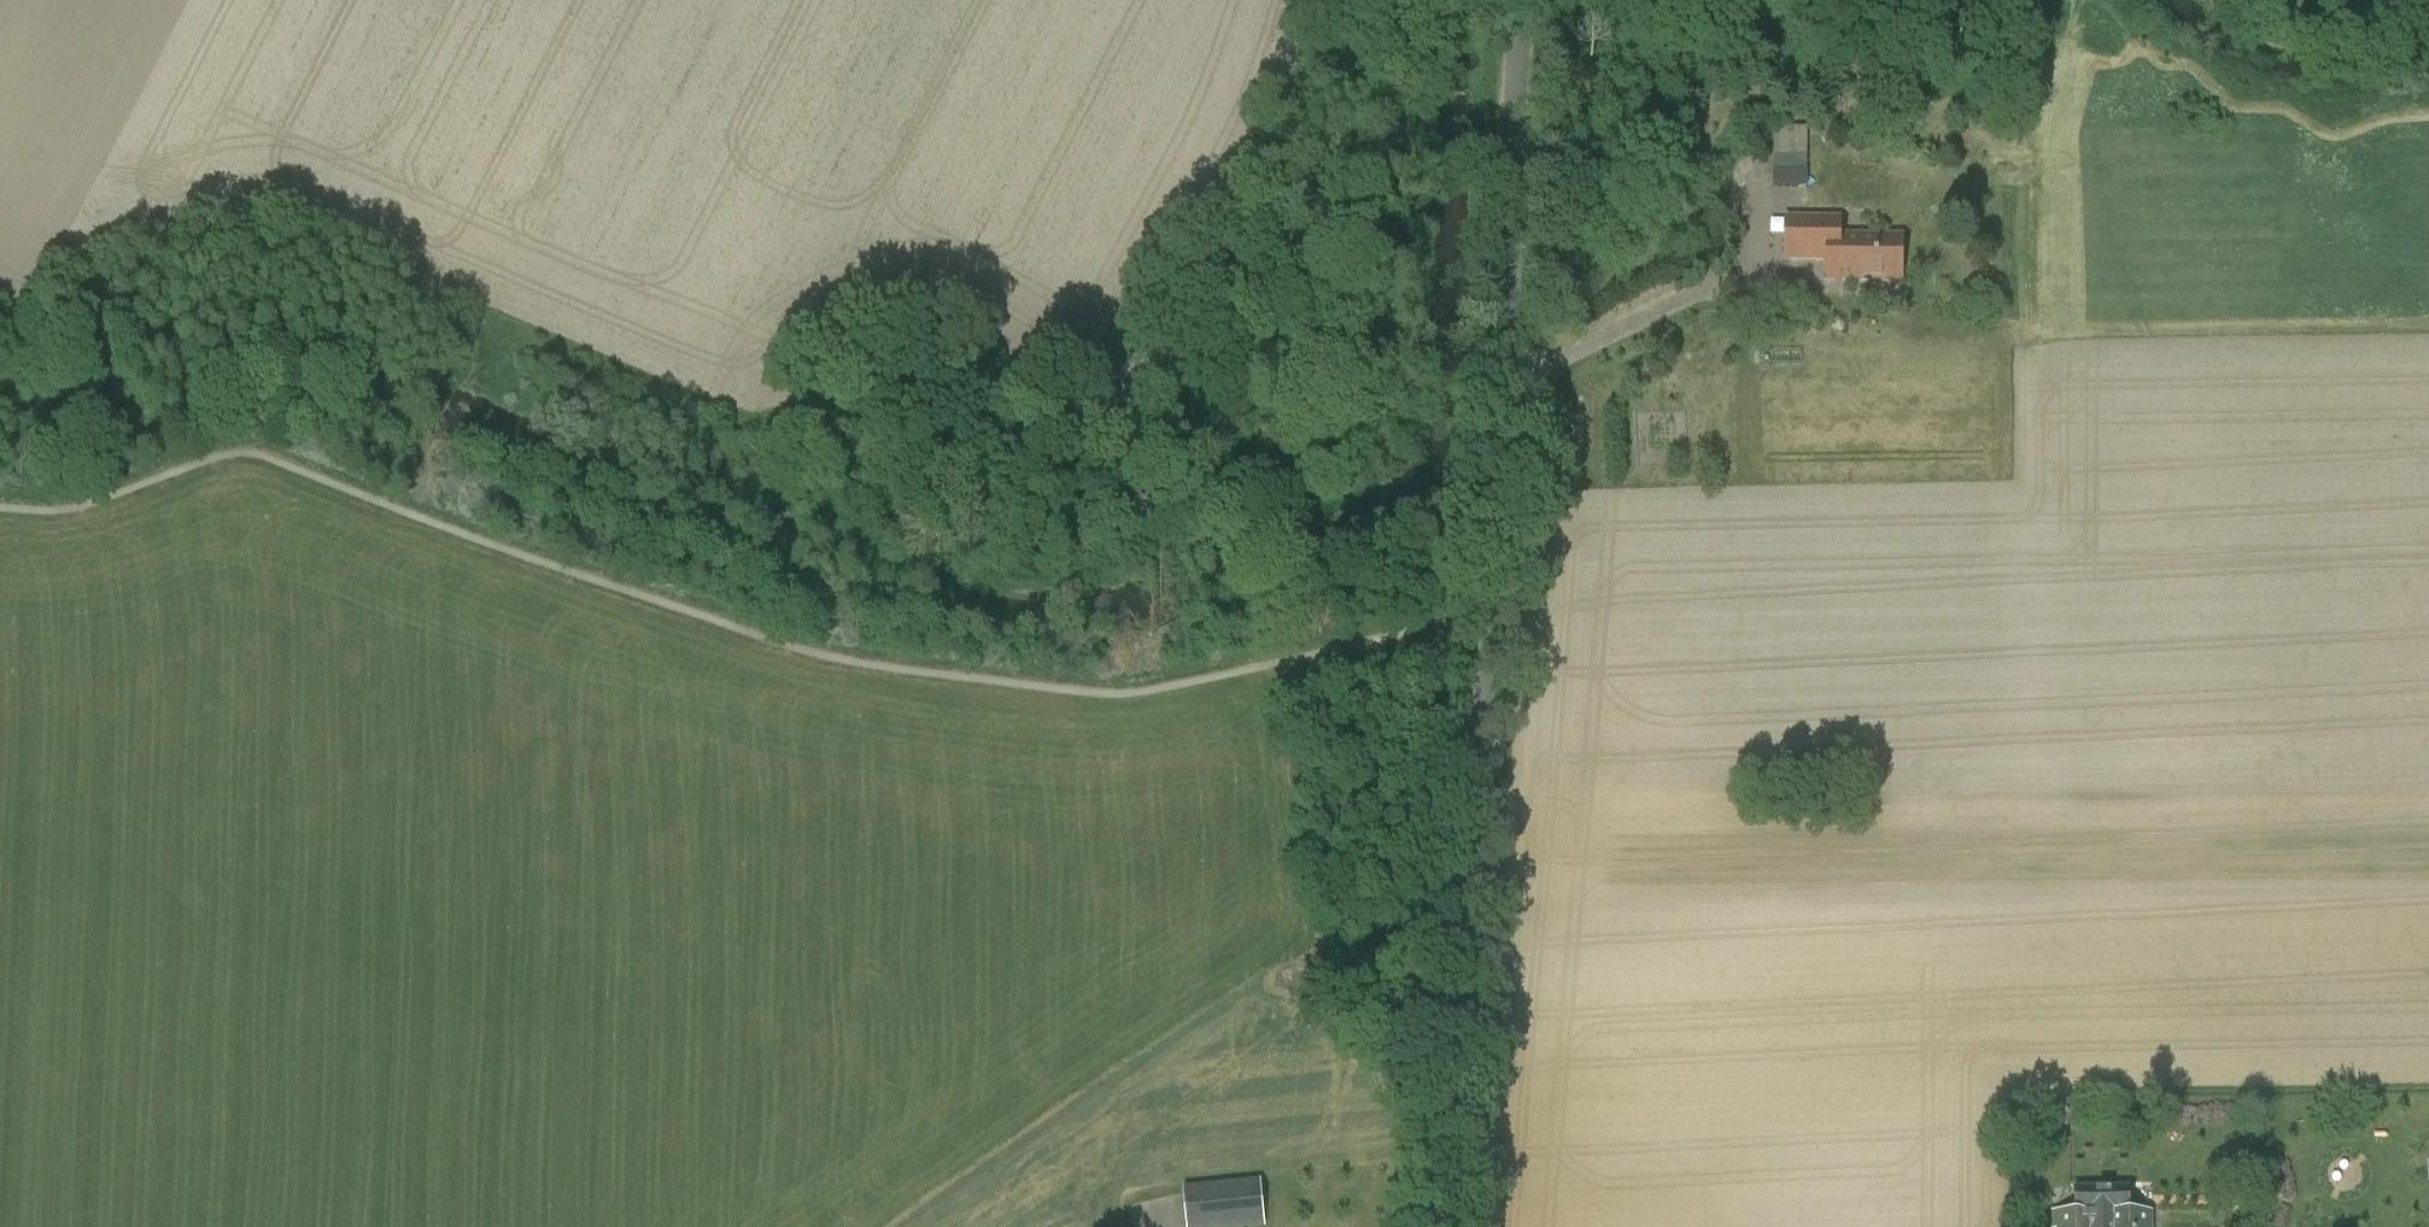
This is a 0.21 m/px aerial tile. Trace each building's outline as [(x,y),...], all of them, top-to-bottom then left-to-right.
[(1775,187),(1807,187),(1808,128),(1775,128),(1775,187)] [(1785,258),(1838,258),(1838,278),(1902,278),(1902,237),(1840,237),(1840,219),(1785,219),(1785,258)] [(1183,1193),(1187,1226),(1265,1226),(1260,1179),(1183,1187),(1183,1193)] [(2052,1212),(2052,1226),(2152,1226),(2151,1209),(2129,1210),(2128,1188),(2075,1188),(2075,1212),(2052,1212)] [(1136,1205),(1142,1226),(1174,1226),(1182,1225),(1174,1195),(1136,1205)]
